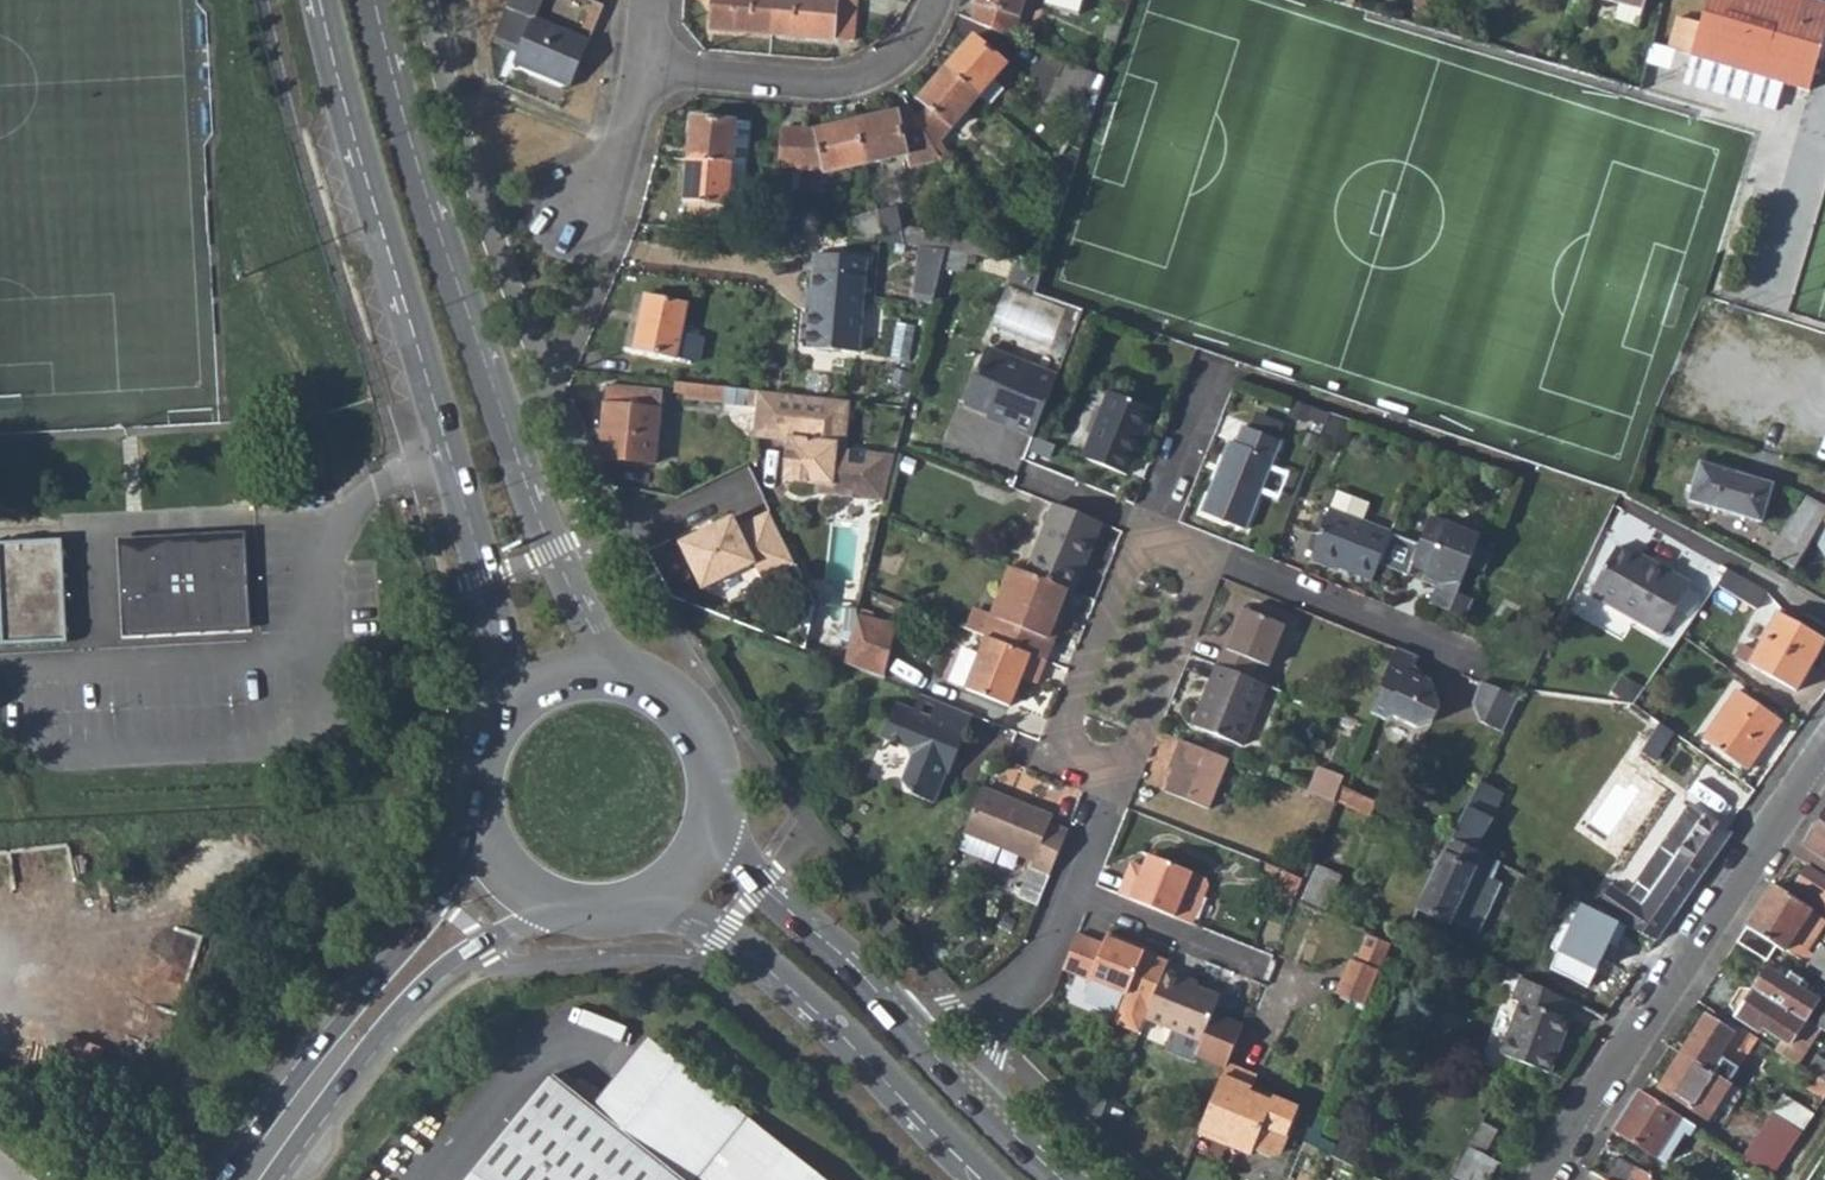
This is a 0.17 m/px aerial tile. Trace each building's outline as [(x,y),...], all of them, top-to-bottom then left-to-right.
[(494,34),(521,46),(514,61),(568,84),(602,5),(591,0),(508,0),(494,34)] [(710,33),(772,37),(774,0),(713,0),(710,33)] [(772,37),(832,41),(832,38),(851,39),(853,15),(835,14),(836,0),(774,0),(772,37)] [(972,22),(1012,38),(1023,0),(978,0),(972,22)] [(1624,6),(1643,11),(1646,0),(1604,0),(1624,6)] [(1691,58),(1782,85),(1809,93),(1824,36),(1824,6),(1803,0),(1708,0),(1698,34),(1691,58)] [(1624,6),(1618,27),(1636,33),(1643,11),(1624,6)] [(1685,31),(1679,55),(1691,58),(1698,34),(1685,31)] [(973,39),(946,70),(979,98),(1007,67),(973,39)] [(1652,46),(1647,62),(1668,68),(1672,53),(1652,46)] [(1672,53),(1668,68),(1778,99),(1782,85),(1691,58),(1679,55),(1672,53)] [(1064,60),(1048,100),(1077,112),(1087,91),(1099,96),(1105,77),(1064,60)] [(928,109),(917,122),(935,151),(940,143),(950,129),(979,98),(946,70),(919,102),(928,109)] [(911,112),(857,123),(867,165),(935,151),(917,122),(911,112)] [(691,119),(687,160),(730,164),(745,165),(749,125),(691,119)] [(805,131),(802,171),(823,170),(824,174),(867,165),(857,123),(819,132),(805,131)] [(779,160),(778,168),(802,171),(805,131),(782,131),(779,160)] [(940,143),(935,151),(941,161),(948,156),(940,143)] [(687,160),(682,216),(725,220),(730,164),(687,160)] [(730,164),(725,220),(740,212),(745,165),(730,164)] [(894,209),(877,213),(882,238),(883,242),(903,245),(894,209)] [(763,213),(761,228),(780,229),(781,214),(763,213)] [(877,213),(833,222),(835,235),(865,241),(882,238),(877,213)] [(924,248),(912,298),(932,302),(944,251),(924,248)] [(806,307),(802,345),(858,352),(870,258),(818,252),(815,289),(813,308),(806,307)] [(809,288),(806,307),(813,308),(815,289),(809,288)] [(643,295),(632,347),(677,358),(678,354),(693,357),(697,336),(682,333),(688,305),(643,295)] [(992,339),(968,397),(1011,415),(1008,420),(1035,431),(1062,368),(992,339)] [(673,380),(671,393),(686,394),(687,381),(673,380)] [(686,394),(686,396),(731,401),(754,404),(756,389),(687,381),(686,394)] [(607,385),(605,403),(659,409),(660,391),(607,385)] [(1112,387),(1085,454),(1128,472),(1156,405),(1112,387)] [(753,416),(752,437),(786,441),(782,478),(827,484),(826,492),(884,499),(895,455),(847,447),(850,401),(756,389),(754,404),(753,416)] [(731,401),(729,413),(753,416),(754,404),(731,401)] [(605,403),(598,457),(654,463),(659,409),(605,403)] [(1233,437),(1204,507),(1249,526),(1284,437),(1247,422),(1240,439),(1233,437)] [(1700,464),(1689,502),(1762,524),(1773,486),(1700,464)] [(1772,560),(1793,572),(1813,537),(1824,517),(1824,506),(1809,498),(1772,560)] [(1056,500),(1029,567),(1072,584),(1077,586),(1104,519),(1056,500)] [(1334,505),(1316,552),(1377,576),(1383,560),(1395,529),(1334,505)] [(731,517),(678,542),(702,591),(754,563),(762,579),(801,562),(771,509),(736,529),(731,517)] [(1395,529),(1383,560),(1413,572),(1418,560),(1432,565),(1427,578),(1442,584),(1436,600),(1471,614),(1478,595),(1460,589),(1471,561),(1489,568),(1496,550),(1479,543),(1483,533),(1432,514),(1422,540),(1395,529)] [(1813,537),(1824,556),(1824,517),(1813,537)] [(247,533),(119,539),(124,639),(252,633),(247,533)] [(0,545),(0,589),(3,644),(66,641),(60,541),(0,545)] [(1614,544),(1587,592),(1659,632),(1690,579),(1647,555),(1644,561),(1614,544)] [(994,609),(986,630),(991,631),(1049,654),(1064,617),(1059,615),(1072,584),(1029,567),(1014,561),(994,609)] [(823,601),(807,648),(844,662),(857,610),(823,601)] [(977,602),(969,623),(986,630),(994,609),(977,602)] [(1760,602),(1738,640),(1745,644),(1757,652),(1779,613),(1760,602)] [(859,603),(857,610),(875,615),(877,608),(859,603)] [(1227,644),(1220,662),(1256,676),(1263,661),(1275,666),(1292,624),(1247,606),(1231,646),(1227,644)] [(857,610),(844,662),(853,661),(886,673),(899,621),(875,615),(857,610)] [(1738,657),(1798,691),(1813,665),(1820,668),(1824,659),(1824,638),(1779,613),(1757,652),(1745,644),(1738,657)] [(983,650),(970,683),(1013,700),(1024,673),(1039,679),(1049,654),(991,631),(983,650)] [(965,643),(952,677),(970,683),(983,650),(965,643)] [(1399,645),(1372,711),(1388,717),(1404,710),(1427,719),(1443,714),(1448,702),(1436,679),(1416,671),(1423,655),(1399,645)] [(1220,662),(1195,724),(1246,744),(1271,683),(1256,676),(1220,662)] [(1481,678),(1472,700),(1479,719),(1503,730),(1520,694),(1481,678)] [(899,699),(884,735),(910,745),(916,754),(906,777),(917,787),(938,795),(949,766),(952,767),(975,708),(924,688),(917,706),(899,699)] [(1739,690),(1704,738),(1747,769),(1782,720),(1739,690)] [(1653,733),(1642,751),(1654,758),(1665,740),(1653,733)] [(1178,760),(1167,787),(1211,804),(1232,756),(1183,737),(1175,758),(1178,760)] [(1322,764),(1312,789),(1336,798),(1341,784),(1346,774),(1322,764)] [(1479,780),(1453,836),(1476,848),(1503,792),(1479,780)] [(984,782),(966,826),(1003,841),(1033,853),(1018,893),(1038,900),(1051,869),(1069,824),(1051,817),(1053,809),(984,782)] [(1341,784),(1336,798),(1346,803),(1343,809),(1350,812),(1353,807),(1370,814),(1376,800),(1341,784)] [(1614,886),(1597,910),(1655,939),(1732,831),(1690,804),(1628,895),(1614,886)] [(1794,857),(1824,877),(1824,812),(1803,843),(1794,857)] [(966,826),(959,842),(995,857),(1003,841),(966,826)] [(1444,853),(1419,906),(1477,932),(1500,884),(1490,880),(1499,860),(1476,848),(1453,836),(1444,853)] [(1128,871),(1120,891),(1175,913),(1193,869),(1150,852),(1145,864),(1133,859),(1128,871)] [(1317,865),(1303,900),(1327,911),(1342,875),(1317,865)] [(1284,866),(1272,897),(1292,905),(1304,874),(1284,866)] [(1794,885),(1824,904),(1824,877),(1807,866),(1794,885)] [(1193,869),(1175,913),(1191,919),(1208,880),(1205,873),(1193,869)] [(1774,885),(1747,927),(1776,946),(1784,951),(1811,909),(1774,885)] [(1747,927),(1738,941),(1767,960),(1776,946),(1747,927)] [(1078,931),(1062,968),(1126,995),(1114,1024),(1138,1034),(1147,1015),(1148,1010),(1167,965),(1169,961),(1132,946),(1133,941),(1110,932),(1105,943),(1078,931)] [(1366,933),(1355,960),(1379,970),(1390,943),(1366,933)] [(1804,941),(1795,956),(1806,964),(1816,949),(1804,941)] [(1805,965),(1824,978),(1824,949),(1819,945),(1816,949),(1806,964),(1805,965)] [(1350,958),(1336,991),(1365,1003),(1379,970),(1355,960),(1350,958)] [(1148,1010),(1147,1015),(1204,1038),(1221,993),(1189,980),(1191,975),(1167,965),(1148,1010)] [(1753,986),(1752,988),(1805,1023),(1807,1020),(1819,1001),(1803,991),(1807,985),(1791,974),(1787,980),(1765,967),(1753,986)] [(1521,1004),(1502,1052),(1547,1072),(1569,1021),(1559,1015),(1566,999),(1523,977),(1513,1001),(1521,1004)] [(1741,990),(1732,1005),(1736,1012),(1734,1016),(1759,1031),(1762,1027),(1784,1041),(1790,1045),(1805,1023),(1752,988),(1741,990)] [(1816,1026),(1818,1027),(1824,1031),(1824,1011),(1816,1026)] [(1705,1018),(1682,1052),(1728,1081),(1757,1037),(1739,1027),(1733,1036),(1720,1028),(1705,1018)] [(1726,1019),(1720,1028),(1733,1036),(1739,1027),(1726,1019)] [(1784,1041),(1778,1050),(1798,1063),(1806,1049),(1804,1047),(1818,1027),(1816,1026),(1807,1020),(1805,1023),(1790,1045),(1784,1041)] [(587,1115),(669,1179),(813,1179),(642,1045),(587,1115)] [(1659,1087),(1708,1119),(1720,1101),(1731,1109),(1742,1091),(1728,1081),(1682,1052),(1659,1087)] [(1807,1069),(1814,1073),(1824,1080),(1824,1061),(1816,1055),(1807,1069)] [(1229,1061),(1202,1126),(1230,1137),(1229,1141),(1255,1152),(1256,1149),(1271,1155),(1283,1153),(1302,1108),(1275,1096),(1273,1101),(1251,1091),(1258,1074),(1229,1061)] [(1806,1086),(1824,1097),(1824,1096),(1824,1080),(1814,1073),(1806,1086)] [(587,1115),(546,1084),(470,1179),(669,1179),(587,1115)] [(1640,1091),(1615,1130),(1666,1163),(1692,1123),(1640,1091)] [(1783,1094),(1772,1110),(1803,1129),(1813,1114),(1783,1094)] [(1760,1130),(1790,1149),(1803,1129),(1772,1110),(1760,1130)] [(1498,1160),(1485,1153),(1498,1131),(1483,1122),(1452,1179),(1487,1179),(1498,1160)] [(1202,1126),(1201,1131),(1229,1141),(1230,1137),(1202,1126)] [(1756,1135),(1743,1155),(1773,1174),(1786,1154),(1756,1135)] [(1614,1179),(1651,1179),(1653,1176),(1625,1161),(1614,1179)]
